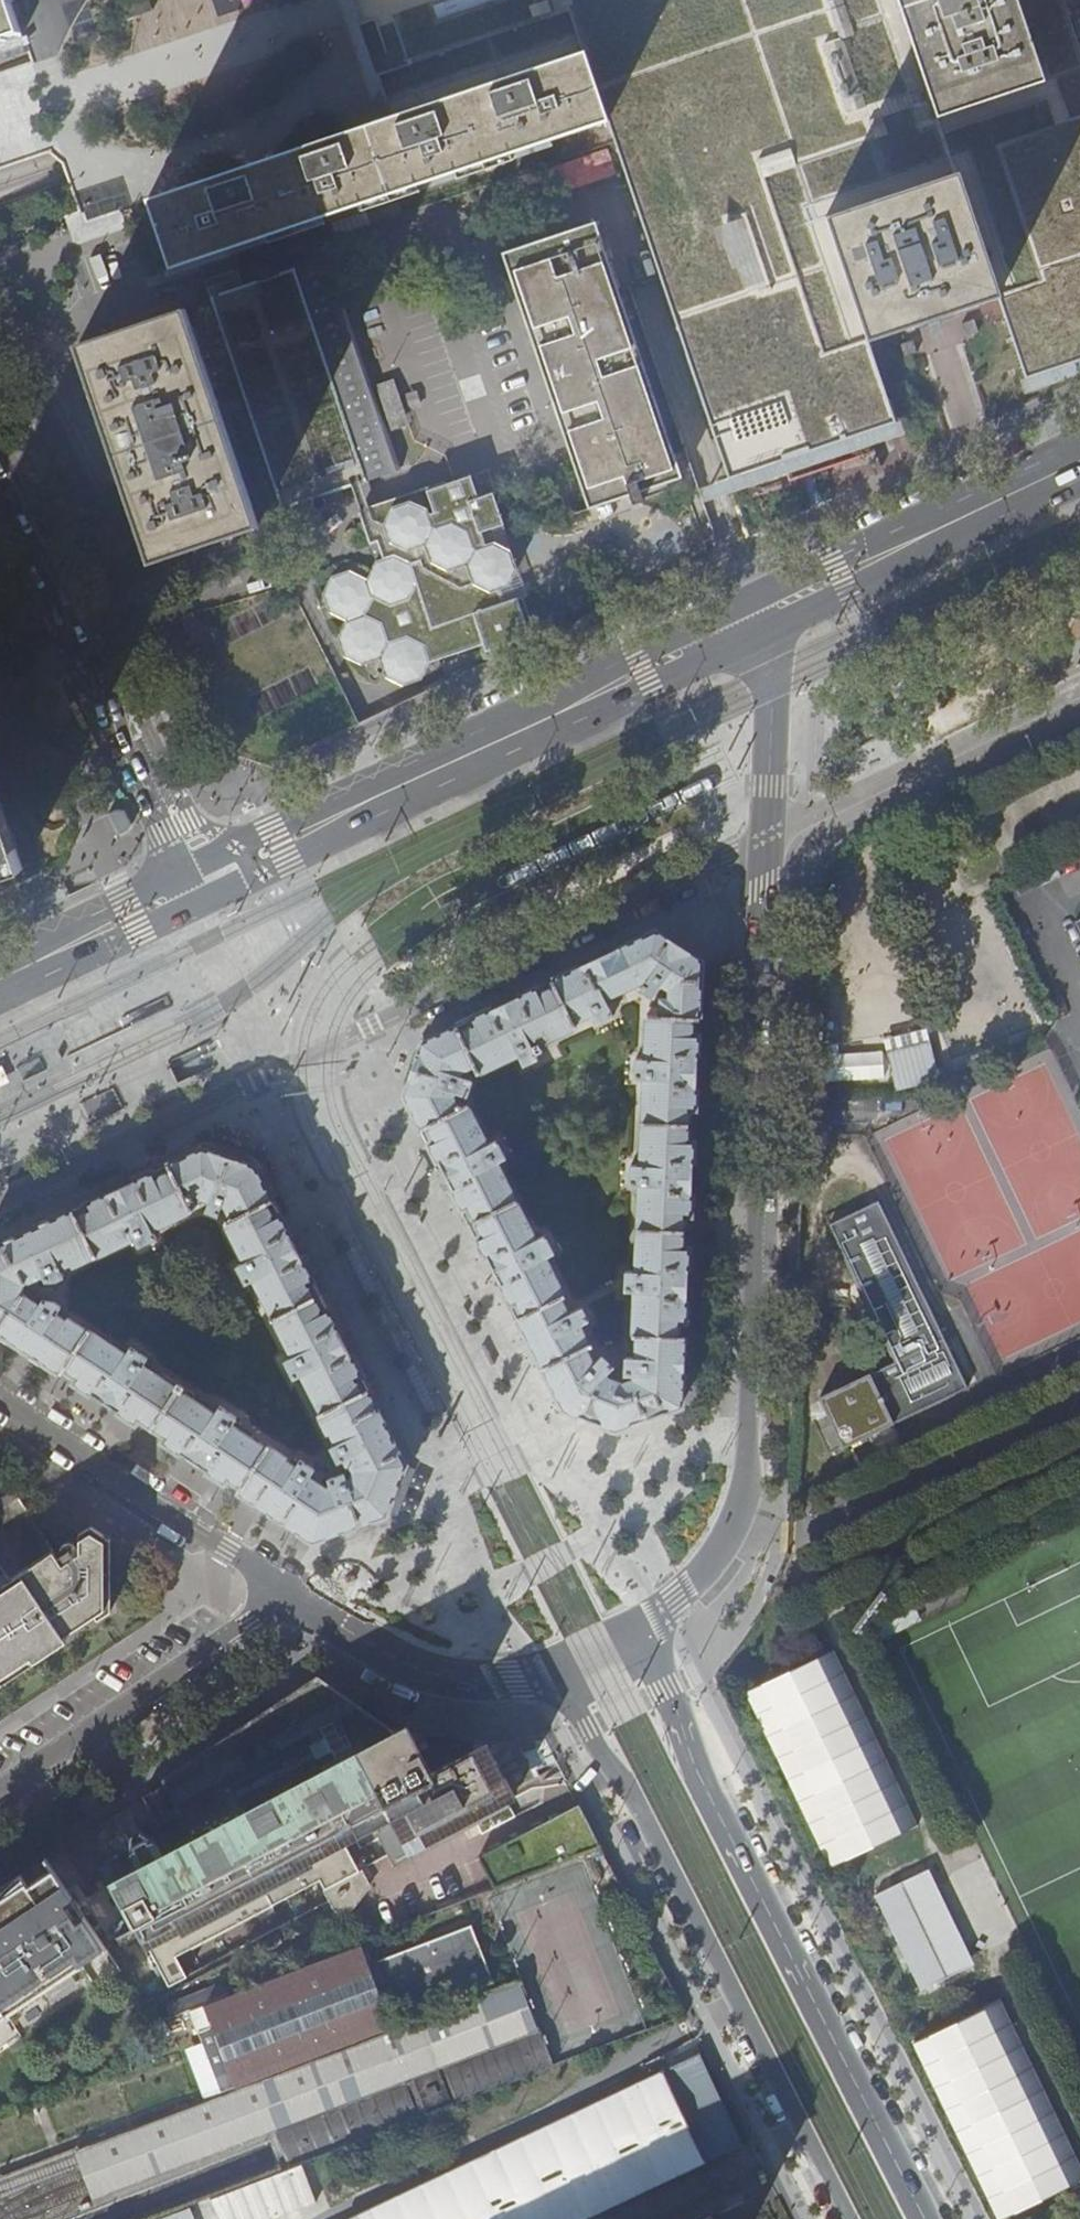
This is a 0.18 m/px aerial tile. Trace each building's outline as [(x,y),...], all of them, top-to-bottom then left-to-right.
[(22,34),(11,0),(0,0),(0,42),(22,34)] [(125,8),(128,19),(152,11),(149,0),(125,8)] [(360,24),(358,25),(371,64),(375,77),(378,76),(383,92),(392,117),(585,50),(608,121),(729,479),(804,453),(896,422),(827,218),(957,174),(1026,379),(1079,360),(1079,49),(1077,39),(1063,0),(352,0),(360,24)] [(171,268),(608,121),(585,50),(392,117),(371,124),(293,151),(238,169),(178,190),(148,200),(159,233),(171,268)] [(551,165),(559,191),(617,173),(610,147),(551,165)] [(957,174),(827,218),(868,339),(932,318),(998,295),(957,174)] [(585,491),(591,509),(632,495),(635,505),(645,502),(642,491),(684,477),(597,221),(508,251),(585,491)] [(212,297),(290,525),(311,518),(306,501),(400,470),(326,258),(212,297)] [(186,310),(79,345),(92,383),(100,407),(116,455),(125,481),(152,561),(178,552),(195,546),(259,525),(186,310)] [(962,324),(966,337),(979,332),(974,320),(962,324)] [(901,345),(905,357),(918,353),(913,340),(901,345)] [(382,383),(375,385),(390,432),(399,429),(408,426),(392,380),(382,383)] [(361,512),(376,563),(367,580),(373,600),(363,617),(381,626),(387,645),(404,639),(424,649),(430,667),(535,630),(525,599),(518,601),(518,599),(501,605),(497,594),(493,579),(504,566),(486,561),(482,548),(478,537),(505,527),(503,518),(495,493),(481,498),(473,475),(454,481),(447,484),(446,482),(370,507),(371,509),(361,512)] [(493,579),(497,594),(509,591),(516,573),(509,553),(492,544),(482,548),(486,561),(504,566),(493,579)] [(421,685),(430,667),(424,649),(404,639),(387,645),(381,626),(363,617),(373,600),(367,580),(348,572),(329,580),(322,597),(328,615),(345,622),(335,641),(342,661),(359,670),(378,664),(385,684),(401,691),(421,685)] [(9,874),(23,869),(7,823),(2,807),(0,802),(0,877),(9,874)] [(121,816),(113,820),(124,843),(132,838),(137,831),(129,816),(121,816)] [(604,956),(510,1000),(438,1035),(422,1042),(417,1058),(405,1095),(413,1111),(434,1155),(447,1180),(460,1205),(486,1255),(494,1271),(509,1300),(528,1338),(534,1350),(554,1390),(559,1399),(564,1409),(615,1430),(669,1410),(681,1406),(682,1384),(685,1336),(678,1336),(678,1320),(685,1321),(687,1279),(689,1248),(682,1248),(683,1214),(690,1214),(692,1176),(693,1142),(687,1141),(688,1108),(695,1108),(697,1069),(698,1035),(692,1035),(692,1019),(699,1020),(702,961),(681,948),(656,931),(604,956)] [(928,1031),(889,1040),(900,1088),(939,1079),(928,1031)] [(10,1082),(6,1073),(2,1065),(0,1066),(0,1087),(10,1082)] [(128,1177),(131,1184),(202,1150),(255,1167),(264,1186),(275,1181),(262,1156),(209,1138),(128,1177)] [(271,1201),(264,1186),(255,1167),(202,1150),(131,1184),(124,1186),(34,1230),(0,1246),(0,1333),(23,1349),(62,1374),(65,1369),(78,1378),(74,1383),(109,1406),(135,1423),(139,1418),(167,1437),(163,1442),(202,1468),(224,1483),(228,1477),(240,1486),(237,1491),(313,1542),(352,1527),(385,1516),(406,1464),(383,1420),(340,1335),(311,1278),(300,1256),(295,1246),(271,1201)] [(895,1361),(819,1397),(843,1448),(881,1430),(968,1388),(878,1201),(829,1224),(895,1361)] [(309,1251),(300,1256),(311,1278),(320,1273),(309,1251)] [(41,1659),(69,1641),(66,1637),(97,1616),(100,1620),(106,1615),(112,1611),(111,1539),(92,1527),(92,1551),(80,1551),(79,1555),(74,1558),(68,1557),(66,1556),(64,1553),(58,1557),(13,1489),(0,1498),(0,1548),(18,1575),(0,1587),(0,1687),(41,1659)] [(905,1552),(892,1558),(898,1572),(912,1566),(905,1552)] [(834,1648),(745,1690),(759,1721),(830,1868),(918,1825),(834,1648)] [(138,1922),(150,1943),(387,1818),(407,1858),(506,1806),(503,1800),(512,1796),(487,1744),(481,1748),(432,1773),(416,1743),(406,1726),(393,1732),(378,1720),(350,1699),(349,1698),(322,1680),(282,1706),(209,1754),(169,1781),(199,1835),(177,1847),(172,1838),(130,1859),(126,1852),(99,1866),(131,1925),(138,1922)] [(485,1856),(500,1887),(600,1846),(579,1804),(485,1856)] [(21,1873),(28,1883),(53,1866),(46,1856),(35,1863),(21,1873)] [(84,1964),(82,1962),(106,1945),(87,1916),(79,1921),(65,1900),(72,1895),(53,1866),(28,1883),(21,1873),(0,1887),(0,2020),(84,1964)] [(924,1988),(960,1971),(914,1876),(878,1894),(924,1988)] [(202,2009),(209,2029),(196,2034),(218,2095),(390,2029),(380,2004),(390,2000),(397,2019),(493,1983),(471,1926),(375,1963),(382,1981),(372,1985),(357,1948),(202,2009)] [(93,2190),(97,2201),(278,2130),(439,2068),(446,2066),(540,2030),(521,1980),(390,2029),(78,2150),(81,2158),(87,2173),(93,2190)] [(168,2008),(172,2019),(207,2005),(202,1995),(168,2008)] [(914,2043),(999,2218),(1004,2218),(1079,2182),(1079,2159),(1003,2000),(914,2043)] [(446,2066),(459,2102),(553,2066),(540,2030),(446,2066)] [(741,2145),(723,2108),(719,2109),(694,2057),(673,2067),(351,2218),(584,2218),(741,2145)] [(285,2148),(291,2166),(311,2158),(430,2113),(427,2105),(450,2097),(439,2068),(278,2130),(285,2148)] [(209,2201),(216,2218),(274,2218),(314,2203),(300,2166),(209,2201)] [(161,2218),(192,2218),(188,2209),(161,2218)]
